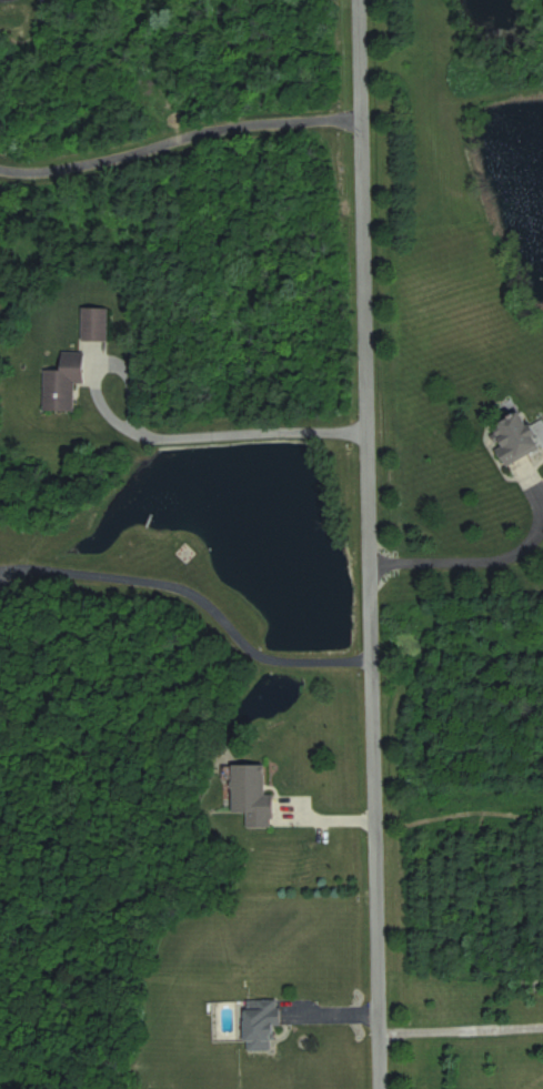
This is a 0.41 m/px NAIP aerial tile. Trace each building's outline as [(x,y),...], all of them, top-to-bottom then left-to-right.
[(108,308),(82,308),(82,345),(108,345),(108,308)] [(84,385),(85,352),(61,352),(61,370),(44,369),(43,409),(73,410),(74,385),(84,385)] [(542,447),(522,410),(486,431),(505,467),(542,447)] [(273,793),(265,793),(265,763),(233,763),(233,812),(247,812),(247,826),(273,826),(273,793)] [(279,1025),(279,999),(245,999),(245,1050),(274,1050),(274,1025),(279,1025)]
